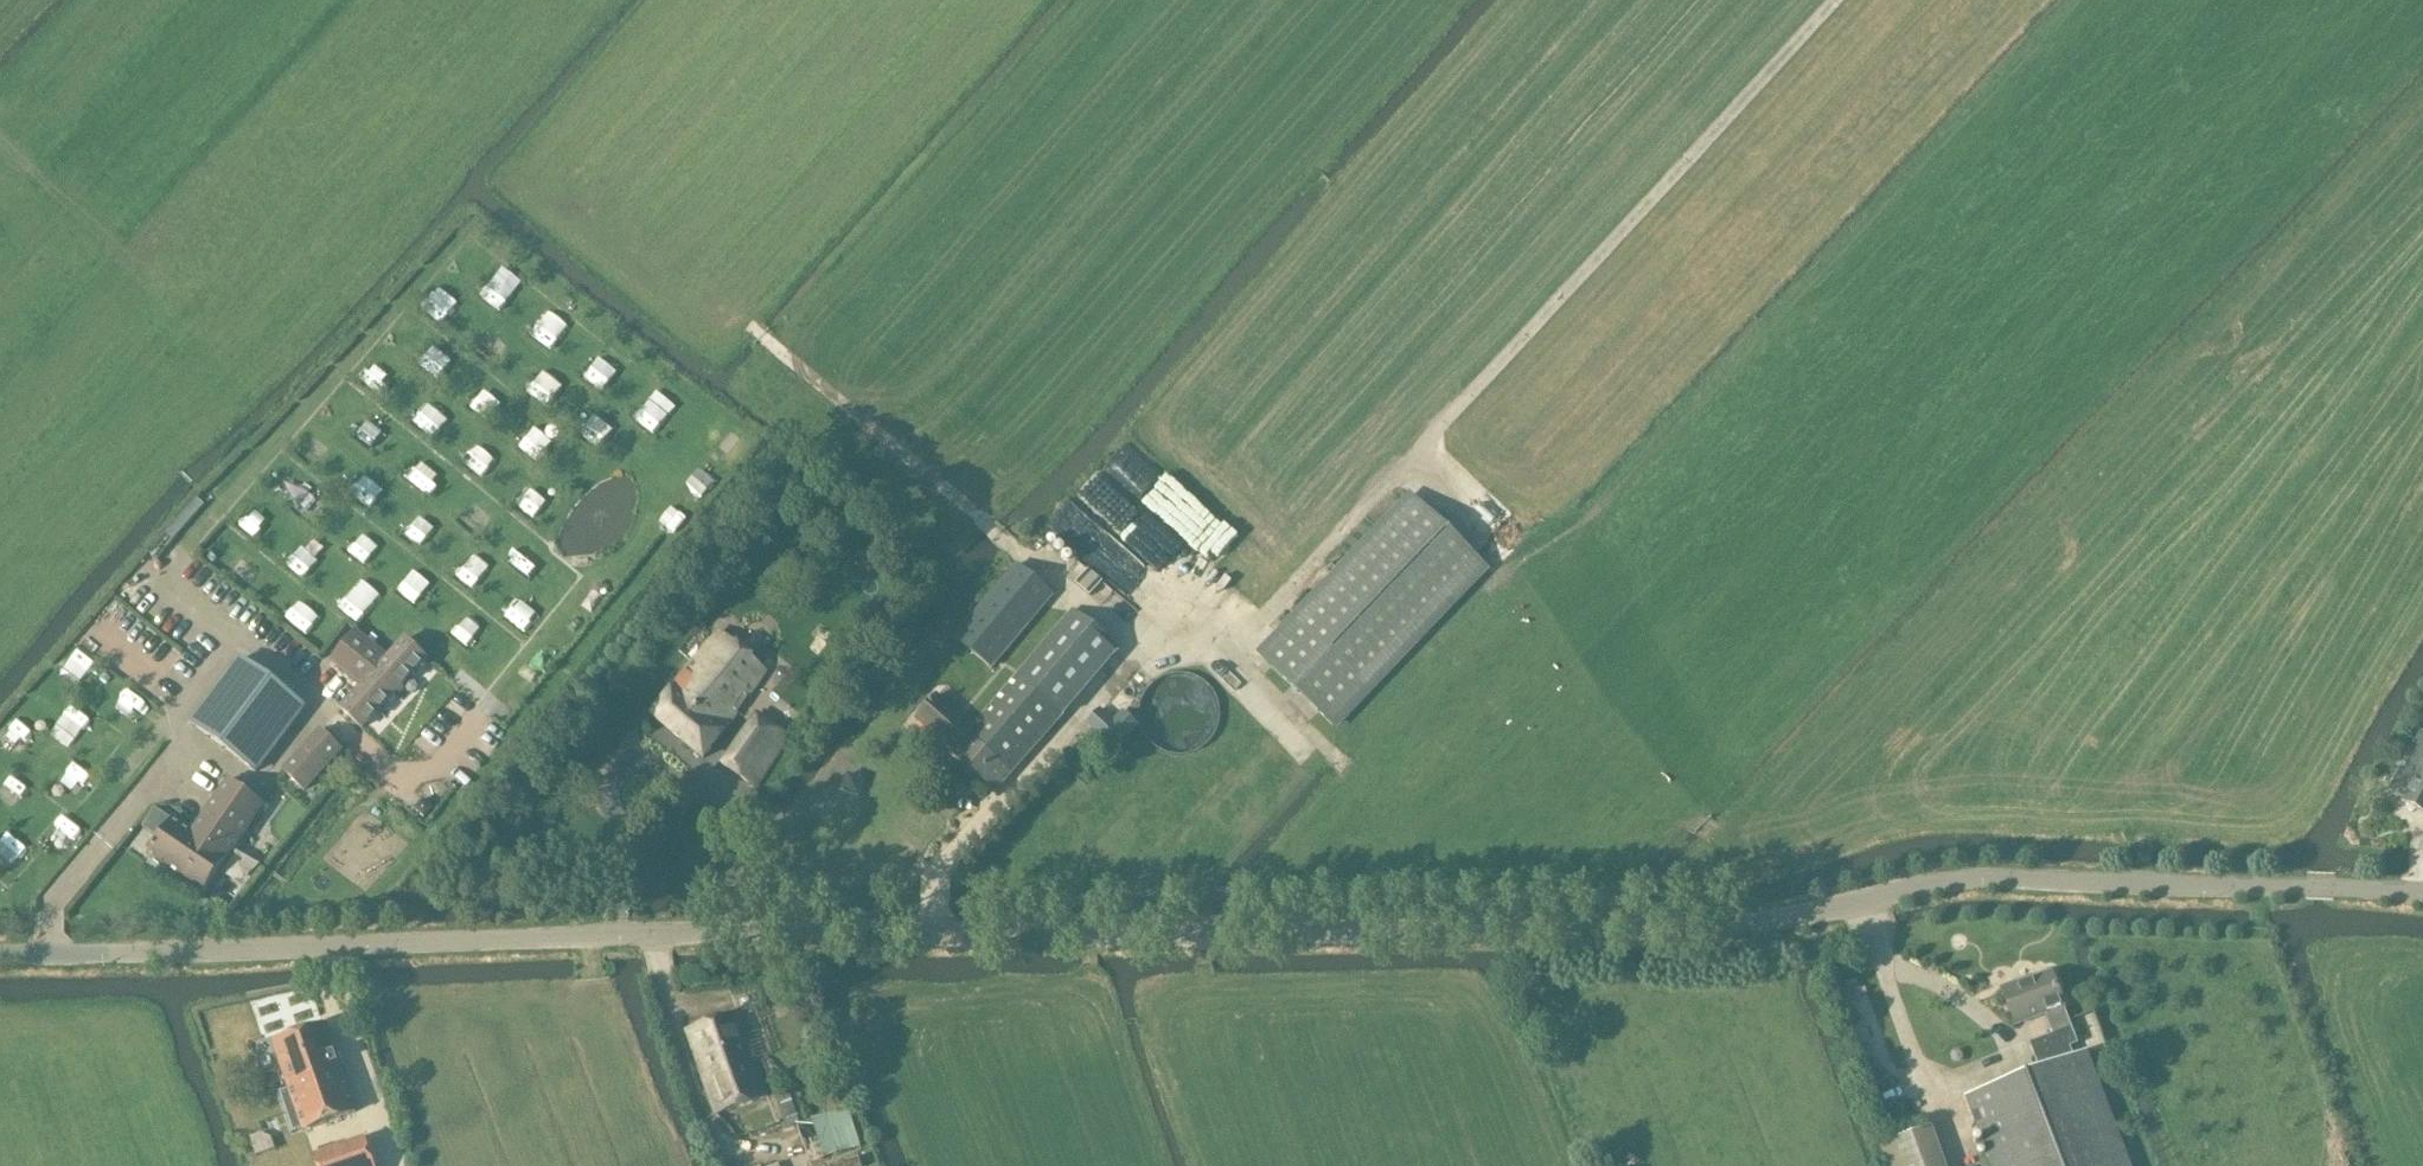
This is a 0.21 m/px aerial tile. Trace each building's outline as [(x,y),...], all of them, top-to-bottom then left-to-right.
[(501,311),(524,280),(505,266),(482,296),(501,311)] [(551,316),(534,335),(553,351),(569,331),(551,316)] [(489,332),(478,353),(496,363),(508,342),(489,332)] [(593,368),(587,377),(604,389),(611,379),(593,368)] [(528,393),(549,405),(560,385),(539,373),(528,393)] [(480,390),(472,409),(492,419),(501,399),(480,390)] [(374,449),(388,432),(372,419),(358,436),(374,449)] [(523,438),(539,459),(555,448),(539,427),(523,438)] [(427,491),(440,475),(427,463),(414,479),(427,491)] [(355,489),(367,504),(378,494),(365,480),(355,489)] [(534,484),(517,504),(536,520),(552,500),(534,484)] [(313,520),(327,503),(313,491),(299,508),(313,520)] [(1486,567),(1412,497),(1259,656),(1333,727),(1486,567)] [(483,533),(492,513),(476,505),(467,525),(483,533)] [(242,526),(258,538),(271,521),(254,509),(242,526)] [(1055,543),(1130,576),(1143,546),(1069,513),(1055,543)] [(421,547),(432,533),(415,520),(404,535),(421,547)] [(244,588),(259,572),(238,552),(223,568),(244,588)] [(992,668),(1053,595),(1017,565),(955,638),(992,668)] [(399,593),(422,603),(431,582),(409,571),(399,593)] [(1088,571),(1076,584),(1088,595),(1090,596),(1101,582),(1088,571)] [(358,621),(373,604),(355,589),(340,606),(358,621)] [(997,792),(1120,651),(1075,611),(969,735),(967,734),(973,726),(939,695),(918,719),(954,752),(953,752),(997,792)] [(287,625),(308,632),(313,619),(291,612),(287,625)] [(331,660),(362,685),(389,657),(356,629),(331,660)] [(724,732),(766,671),(719,632),(685,672),(673,688),(652,718),(705,759),(724,732)] [(134,638),(131,648),(150,655),(154,644),(134,638)] [(362,685),(340,709),(361,730),(427,659),(406,639),(389,657),(362,685)] [(63,668),(81,684),(97,665),(78,650),(63,668)] [(306,708),(242,659),(193,724),(258,772),(306,708)] [(133,689),(119,709),(139,722),(152,703),(133,689)] [(68,706),(59,728),(83,738),(92,716),(68,706)] [(1100,709),(1086,725),(1115,751),(1139,726),(1123,711),(1114,721),(1100,709)] [(754,788),(789,736),(756,714),(721,766),(754,788)] [(16,718),(1,737),(21,753),(36,735),(16,718)] [(343,752),(319,730),(282,771),(305,793),(343,752)] [(2392,788),(2407,797),(2403,803),(2407,806),(2407,810),(2413,813),(2416,811),(2422,814),(2422,732),(2406,763),(2409,764),(2406,769),(2403,767),(2392,788)] [(71,764),(66,775),(87,784),(92,773),(71,764)] [(10,774),(3,785),(23,799),(31,789),(10,774)] [(847,774),(842,789),(857,795),(863,780),(847,774)] [(184,874),(181,879),(203,894),(265,804),(229,780),(193,833),(203,840),(181,872),(184,874)] [(424,819),(434,809),(424,800),(415,810),(424,819)] [(203,840),(193,833),(173,819),(148,856),(181,879),(184,874),(181,872),(203,840)] [(14,866),(28,848),(9,833),(0,845),(0,856),(14,866)] [(2040,1069),(1967,1097),(1993,1165),(2130,1165),(2086,1052),(2074,1056),(2071,1047),(2079,1044),(2052,974),(2034,980),(2032,977),(2017,983),(2019,986),(2003,992),(2016,1026),(2045,1014),(2053,1034),(2030,1043),(2040,1069)] [(750,1046),(759,1043),(753,1025),(743,1029),(738,1013),(685,1031),(714,1115),(767,1097),(750,1046)] [(325,1025),(273,1043),(297,1110),(290,1112),(296,1129),(303,1127),(304,1131),(356,1113),(325,1025)] [(833,1108),(850,1102),(845,1087),(828,1093),(833,1108)] [(789,1126),(801,1121),(791,1093),(779,1097),(789,1126)] [(810,1165),(811,1165),(862,1149),(850,1113),(798,1131),(810,1165)] [(1888,1142),(1895,1165),(1953,1165),(1941,1125),(1888,1142)] [(365,1139),(313,1157),(316,1165),(375,1165),(365,1139)]
